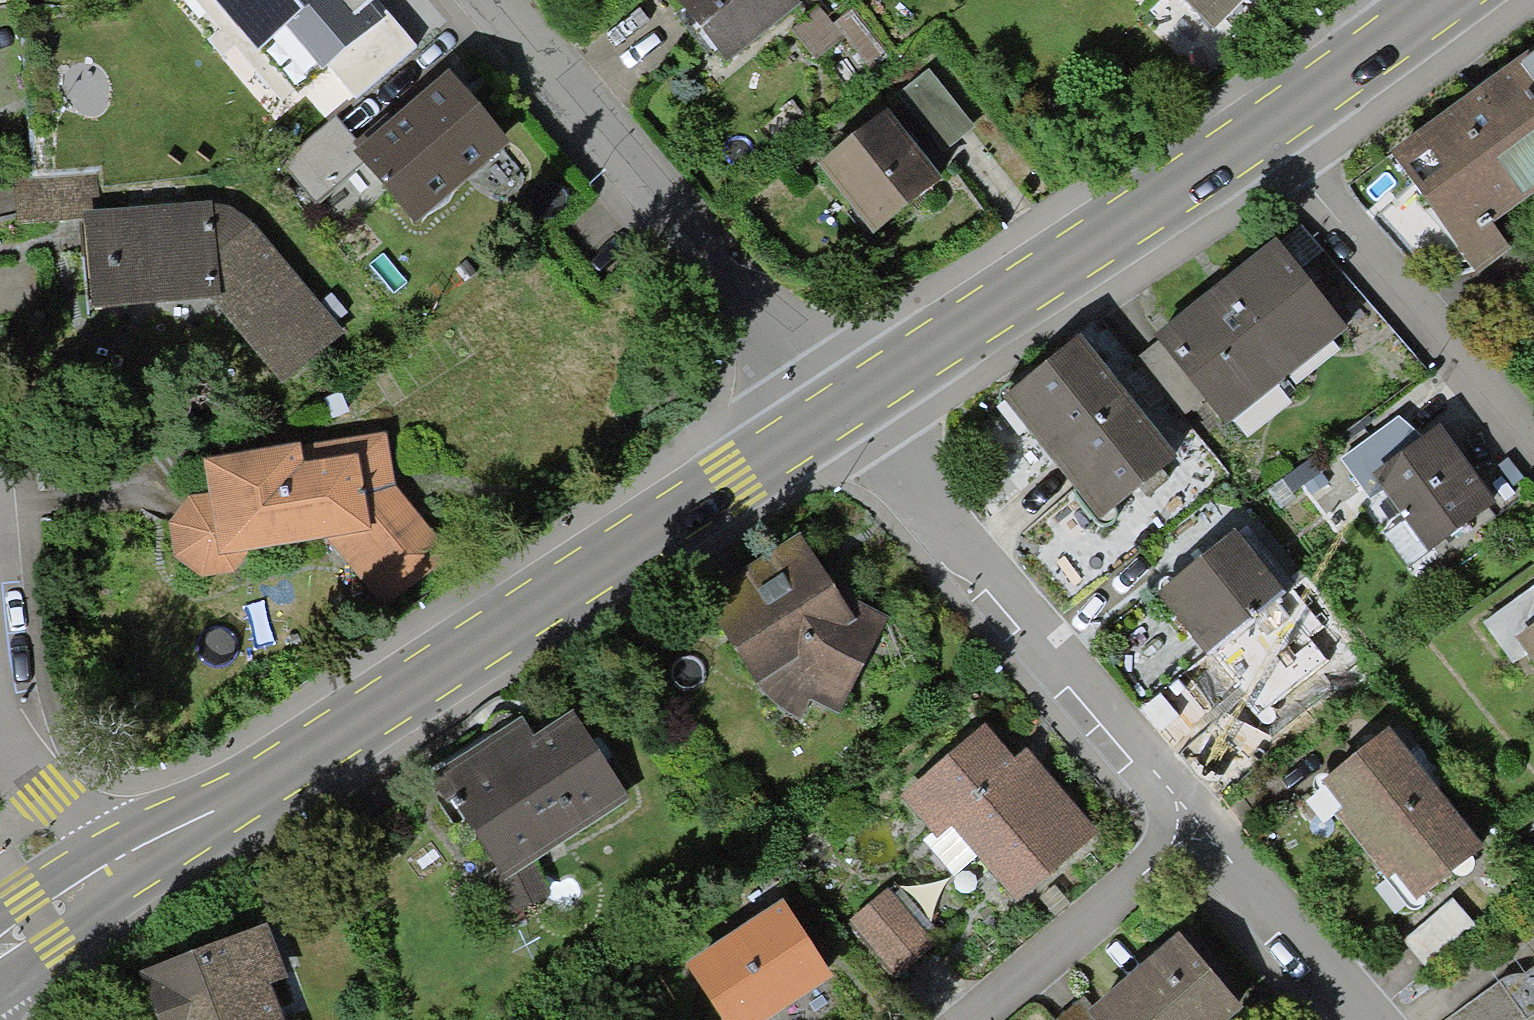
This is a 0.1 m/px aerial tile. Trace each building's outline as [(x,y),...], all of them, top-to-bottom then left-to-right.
[(422,40),(389,0),(200,0),(296,114),(341,77),(356,95),(422,40)] [(790,0),(676,0),(672,3),(722,67),(797,9),(790,0)] [(1244,0),(1175,0),(1210,35),(1244,0)] [(1490,86),(1390,156),(1476,278),(1512,253),(1493,227),(1533,199),(1533,55),(1490,86)] [(929,71),(898,96),(944,155),(975,130),(929,71)] [(423,224),(507,154),(445,80),(361,150),(368,159),(423,224)] [(875,238),(941,186),(910,147),(887,118),(821,170),(875,238)] [(336,121),(283,165),(314,204),(368,159),(361,150),(336,121)] [(342,333),(254,227),(236,211),(214,205),(95,217),(91,173),(0,183),(0,234),(82,224),(89,315),(214,304),(283,379),(342,333)] [(1224,429),(1346,332),(1277,245),(1233,280),(1179,323),(1155,342),(1224,429)] [(1004,401),(1096,523),(1151,482),(1171,467),(1080,345),(1065,356),(1004,401)] [(1410,544),(1476,498),(1424,423),(1357,470),(1410,544)] [(381,604),(447,557),(397,490),(395,478),(388,437),(204,466),(208,500),(190,501),(173,527),(176,556),(198,575),(233,573),(248,555),(332,544),(381,604)] [(837,713),(883,614),(854,600),(838,591),(803,535),(700,596),(752,684),(795,719),(806,698),(837,713)] [(1252,717),(1328,657),(1237,541),(1161,600),(1252,717)] [(1511,633),(1533,667),(1533,618),(1511,633)] [(552,896),(536,865),(630,805),(574,717),(534,743),(521,723),(429,781),(446,808),(452,804),(496,872),(480,880),(502,922),(552,896)] [(1006,901),(1085,832),(1013,750),(1001,760),(972,728),(889,800),(925,842),(942,827),(1006,901)] [(1409,911),(1479,857),(1391,744),(1321,798),(1409,911)] [(888,974),(923,942),(875,889),(840,921),(888,974)] [(1460,893),(1411,933),(1433,961),(1483,921),(1460,893)] [(831,978),(780,903),(684,969),(719,1019),(770,1019),(831,978)] [(268,988),(286,981),(267,930),(237,942),(143,978),(160,1019),(280,1019),(268,988)] [(1230,1009),(1168,938),(1083,1013),(1074,1003),(1054,1019),(1217,1019),(1230,1009)]
